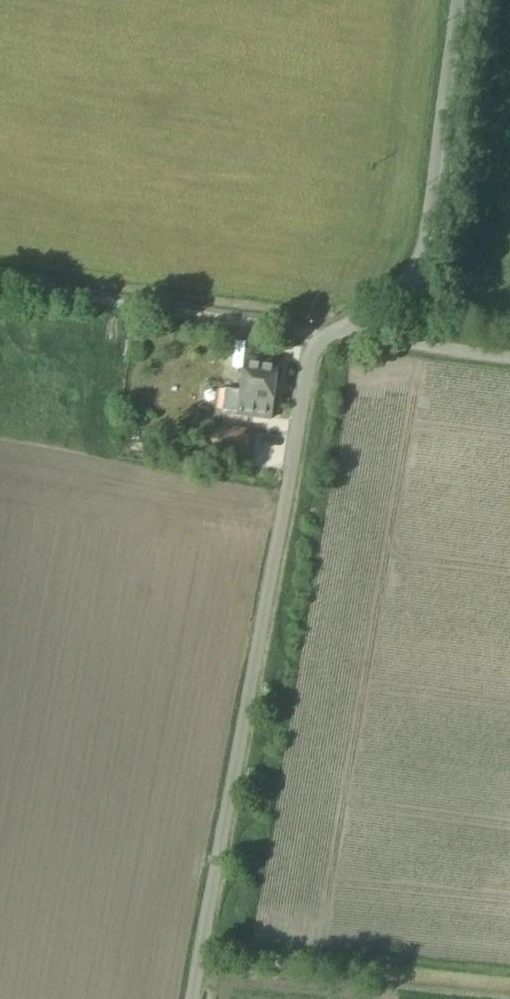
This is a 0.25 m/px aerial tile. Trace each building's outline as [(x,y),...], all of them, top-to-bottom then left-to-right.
[(246,361),(242,393),(239,414),(238,416),(271,420),(278,366),(246,361)] [(222,412),(239,414),(242,393),(225,390),(222,412)] [(201,460),(250,467),(255,429),(206,423),(206,427),(194,426),(190,459),(201,460)]
